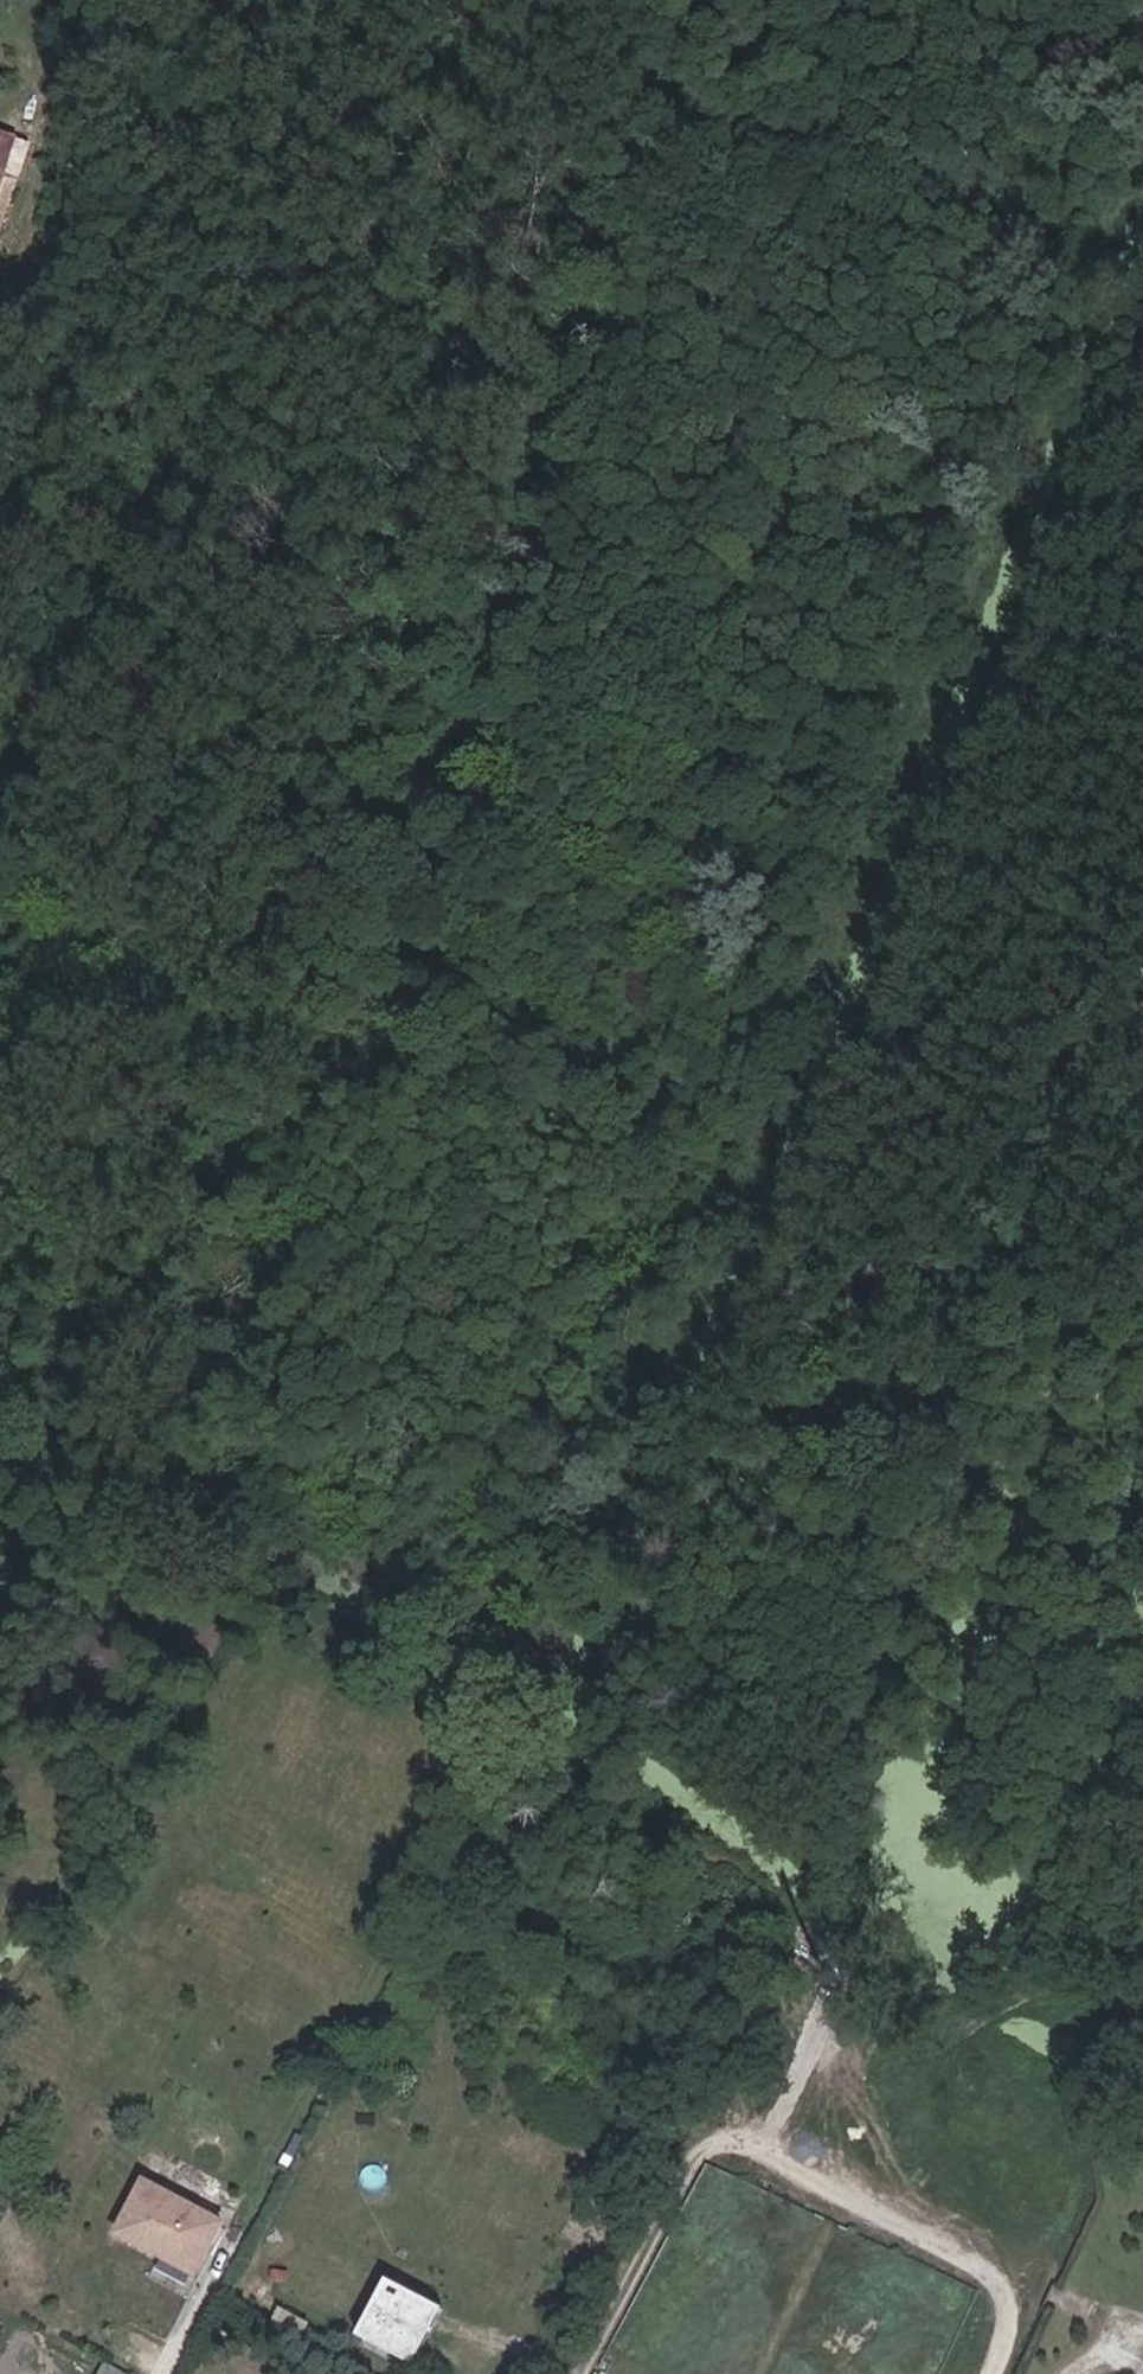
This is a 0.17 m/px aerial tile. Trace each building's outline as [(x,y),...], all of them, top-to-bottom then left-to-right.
[(12,148),(0,144),(0,183),(12,148)] [(144,2175),(117,2225),(194,2267),(221,2217),(144,2175)] [(437,2316),(380,2288),(352,2345),(409,2373),(437,2316)] [(89,2373),(117,2373),(118,2372),(96,2360),(89,2373)]
